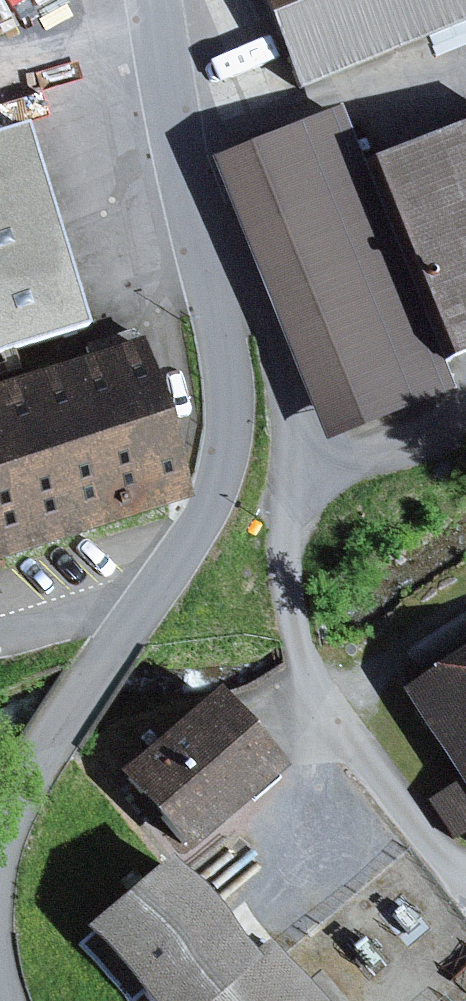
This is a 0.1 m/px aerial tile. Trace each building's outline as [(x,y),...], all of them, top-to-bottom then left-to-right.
[(307,95),(465,32),(465,0),(269,0),(307,95)] [(338,119),(223,166),(331,431),(446,385),(360,172),(338,119)] [(85,330),(24,130),(0,137),(0,357),(85,330)] [(360,172),(446,385),(465,375),(465,130),(360,172)] [(189,500),(139,345),(0,391),(0,562),(189,500)] [(403,692),(461,781),(465,789),(465,652),(403,692)] [(213,692),(121,773),(189,850),(281,769),(213,692)] [(461,781),(429,802),(454,840),(465,833),(465,834),(465,789),(461,781)] [(79,933),(84,940),(76,947),(121,1000),(137,1000),(138,1000),(319,1000),(268,941),(249,956),(167,859),(79,933)]
